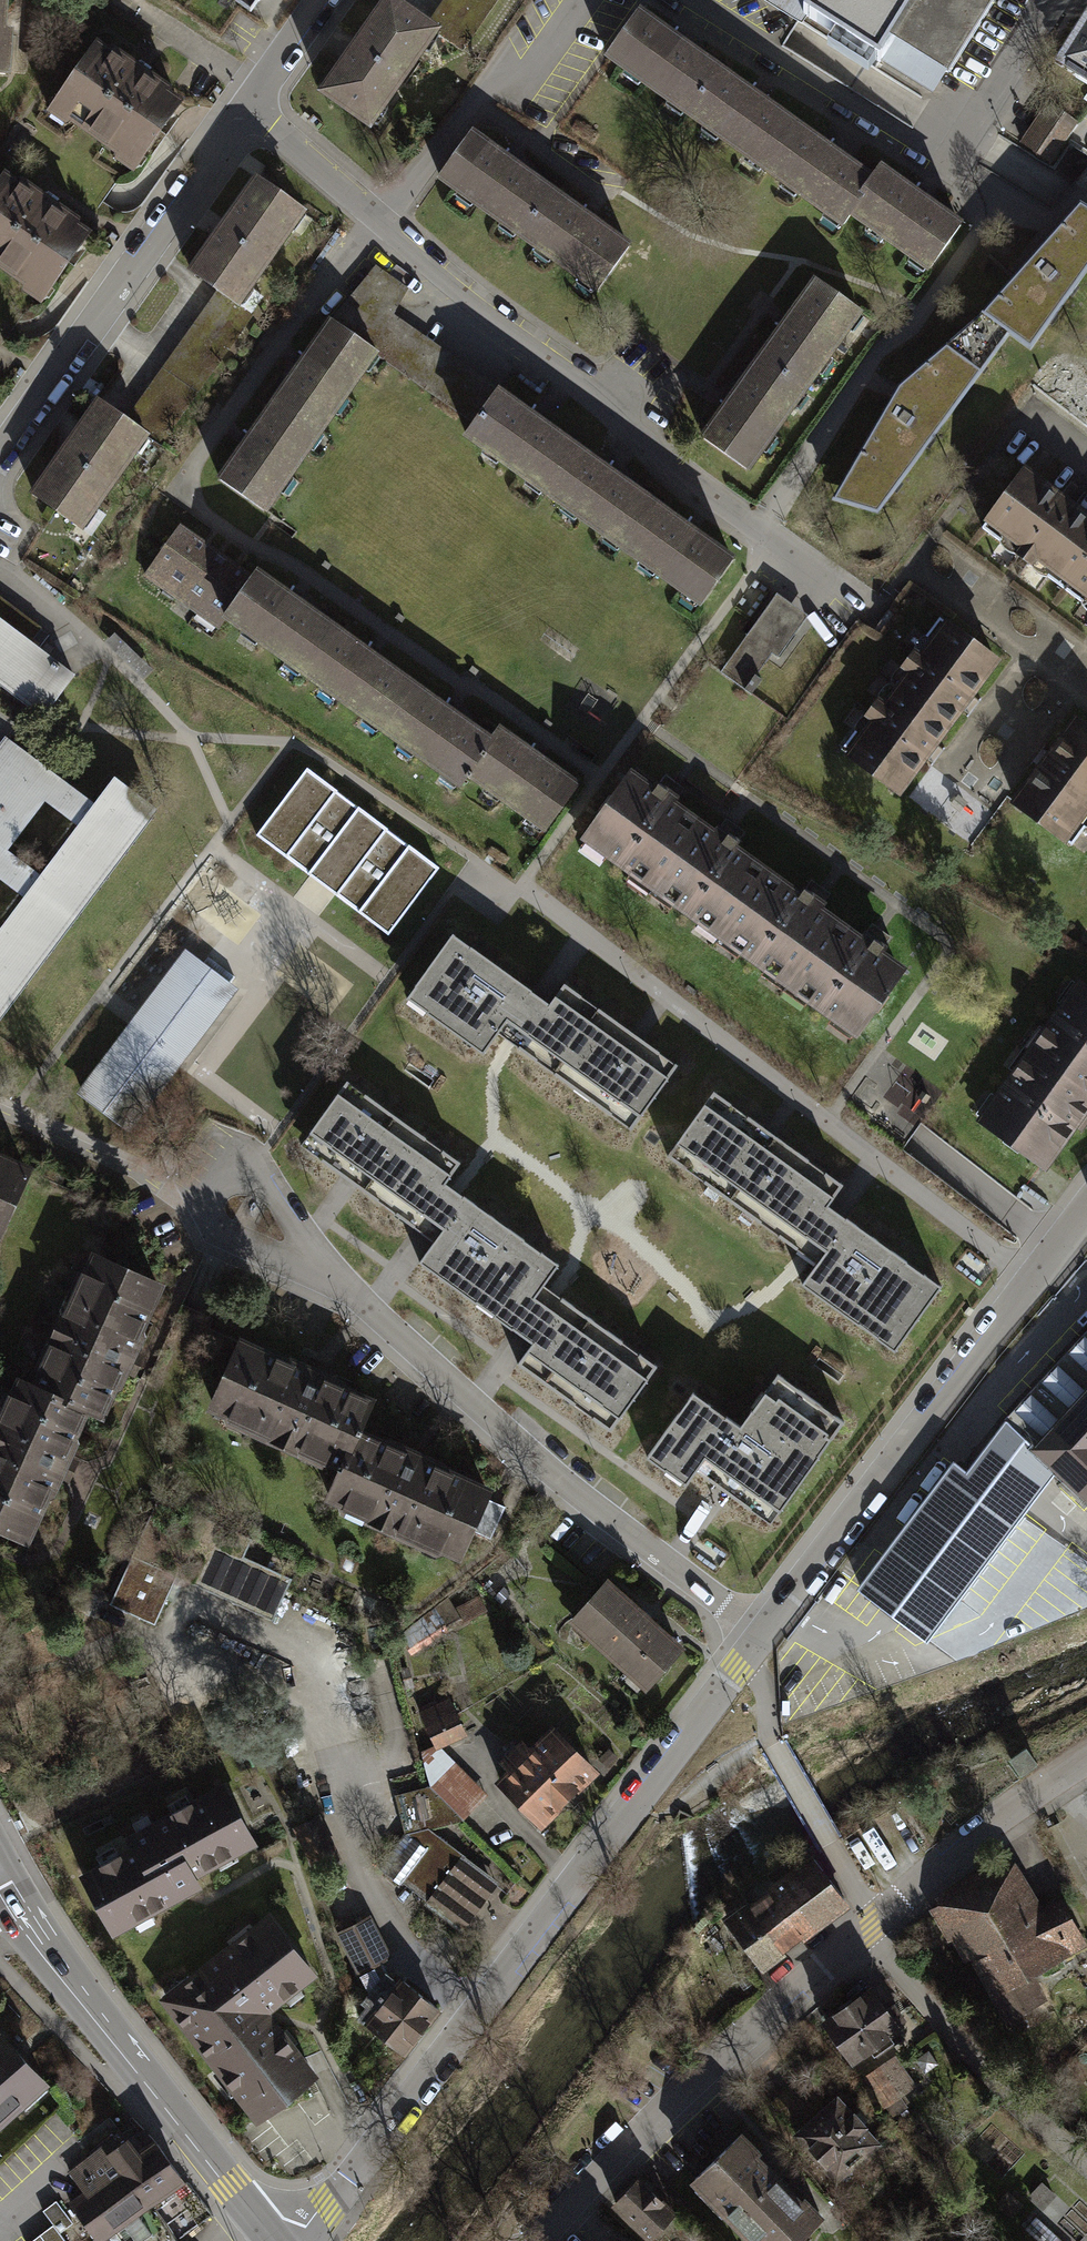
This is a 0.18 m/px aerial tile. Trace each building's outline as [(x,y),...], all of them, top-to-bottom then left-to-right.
[(14,0),(0,0),(0,79),(11,80),(14,0)] [(250,13),(260,0),(231,0),(250,13)] [(372,125),(438,31),(441,27),(435,22),(402,0),(383,0),(356,39),(321,90),(372,125)] [(435,22),(441,27),(438,31),(468,52),(504,0),(451,0),(435,22)] [(805,15),(878,61),(879,58),(934,93),(993,0),(765,0),(800,22),(805,15)] [(666,34),(636,13),(602,61),(840,230),(848,219),(926,274),(961,225),(909,188),(880,168),(871,180),(824,146),(746,91),(666,34)] [(1054,71),(1086,92),(1086,19),(1054,71)] [(135,178),(184,108),(138,76),(100,49),(50,119),(135,178)] [(1076,127),(1045,106),(1018,147),(1049,167),(1076,127)] [(509,149),(472,123),(436,173),(596,288),(632,238),(589,205),(509,149)] [(93,232),(44,199),(9,175),(0,189),(0,277),(42,306),(93,232)] [(216,294),(241,311),(309,217),(261,182),(230,225),(193,276),(216,294)] [(982,322),(1009,341),(1030,356),(1086,277),(1086,218),(1079,213),(1040,258),(982,322)] [(750,472),(862,313),(814,279),(784,322),(735,391),(702,438),(750,472)] [(241,311),(216,294),(124,423),(149,441),(160,449),(253,320),(241,311)] [(268,515),(379,352),(328,317),(297,362),(244,440),(217,480),(268,515)] [(979,380),(1009,341),(982,322),(943,354),(979,380)] [(877,525),(979,380),(943,354),(903,388),(896,400),(833,509),(877,525)] [(700,601),(736,552),(686,516),(596,451),(527,402),(500,382),(465,431),(700,601)] [(33,499),(82,534),(149,441),(124,423),(100,406),(68,450),(33,499)] [(1021,479),(980,533),(1018,561),(1086,613),(1086,529),(1021,479)] [(220,624),(253,577),(229,559),(214,549),(181,525),(143,576),(216,629),(220,624)] [(253,577),(220,624),(460,796),(469,782),(546,837),(582,787),(538,756),(500,729),(491,741),(449,711),(376,659),(300,604),(256,573),(253,577)] [(778,652),(807,611),(790,599),(775,589),(720,668),(705,658),(637,749),(715,809),(783,715),(752,692),(763,677),(755,671),(771,648),(778,652)] [(973,709),(1005,666),(940,618),(863,722),(869,726),(844,760),(903,803),(937,757),(973,709)] [(44,717),(75,676),(73,675),(0,620),(0,684),(44,717)] [(1010,808),(1066,848),(1086,820),(1086,730),(1075,721),(1042,765),(1010,808)] [(6,741),(0,749),(0,770),(16,749),(6,741)] [(159,811),(115,778),(93,806),(90,804),(87,802),(16,749),(0,770),(0,886),(16,898),(19,900),(22,903),(0,931),(0,1021),(159,811)] [(388,935),(439,868),(306,769),(256,835),(323,885),(388,935)] [(661,799),(631,777),(581,847),(858,1045),(907,976),(868,948),(808,905),(723,844),(661,799)] [(543,996),(446,927),(396,997),(477,1054),(501,1021),(639,1118),(680,1060),(641,1033),(558,975),(543,996)] [(135,1019),(77,1096),(130,1136),(185,1063),(240,992),(230,985),(235,978),(208,957),(204,964),(187,951),(135,1019)] [(1080,974),(975,1116),(1044,1166),(1079,1119),(1086,1108),(1086,979),(1080,974)] [(464,1165),(342,1079),(292,1150),(343,1186),(419,1239),(431,1247),(417,1266),(521,1339),(531,1346),(516,1367),(608,1431),(655,1365),(546,1288),(561,1267),(454,1192),(448,1188),(464,1165)] [(771,1128),(714,1087),(662,1156),(801,1258),(815,1269),(804,1284),(896,1352),(942,1289),(835,1210),(828,1205),(845,1182),(771,1128)] [(33,1169),(0,1155),(0,1245),(33,1169)] [(166,1289),(89,1255),(30,1387),(62,1401),(59,1407),(88,1419),(104,1427),(137,1354),(166,1289)] [(1006,1417),(1032,1439),(1028,1444),(1057,1469),(1086,1497),(1086,1328),(1006,1417)] [(309,1371),(236,1340),(203,1416),(337,1473),(347,1448),(352,1450),(361,1429),(374,1399),(309,1371)] [(845,1421),(775,1372),(739,1424),(695,1394),(649,1460),(687,1486),(705,1460),(729,1477),(780,1513),(845,1421)] [(15,1380),(0,1413),(0,1541),(28,1553),(61,1481),(88,1419),(59,1407),(62,1401),(30,1387),(15,1380)] [(1021,1516),(1057,1469),(1028,1444),(1032,1439),(1006,1417),(968,1468),(954,1457),(857,1587),(927,1640),(937,1627),(1021,1516)] [(424,1455),(361,1429),(352,1450),(347,1448),(337,1473),(323,1505),(461,1564),(494,1485),(424,1455)] [(277,1616),(294,1579),(240,1554),(223,1591),(277,1616)] [(132,1558),(109,1606),(154,1628),(177,1580),(132,1558)] [(675,1646),(598,1578),(559,1621),(636,1689),(675,1646)] [(464,1736),(445,1698),(415,1712),(432,1748),(439,1746),(464,1736)] [(502,1769),(491,1781),(539,1829),(595,1772),(546,1723),(523,1747),(516,1740),(494,1762),(502,1769)] [(486,1796),(439,1746),(432,1748),(412,1767),(462,1820),(486,1796)] [(204,1885),(198,1875),(259,1842),(225,1780),(124,1835),(130,1845),(79,1872),(113,1935),(204,1885)] [(503,1885),(423,1825),(413,1839),(407,1834),(380,1870),(401,1886),(404,1881),(469,1931),(503,1885)] [(1002,1858),(934,1898),(931,1912),(948,1944),(953,1941),(964,1962),(969,1959),(1004,2024),(1048,2000),(1034,1974),(1085,1946),(1061,1901),(1041,1912),(1014,1862),(1002,1858)] [(752,1909),(780,1948),(799,1934),(786,1914),(830,1881),(814,1859),(764,1895),(766,1898),(752,1909)] [(786,1914),(799,1934),(844,1899),(830,1881),(786,1914)] [(761,1963),(780,1948),(752,1909),(739,1918),(735,1913),(729,1917),(732,1923),(731,1924),(761,1963)] [(319,1975),(269,1912),(160,1997),(258,2123),(319,2075),(270,2013),(319,1975)] [(366,1914),(332,1931),(353,1970),(386,1953),(366,1914)] [(438,2008),(398,1978),(394,1982),(380,1971),(357,2002),(362,2006),(353,2018),(402,2055),(438,2008)] [(901,2031),(872,1988),(822,2021),(850,2064),(901,2031)] [(1,2026),(0,2027),(0,2132),(53,2085),(1,2026)] [(929,2052),(916,2061),(925,2074),(938,2065),(929,2052)] [(896,2056),(860,2080),(882,2112),(918,2088),(896,2056)] [(883,2137),(840,2089),(794,2128),(837,2177),(883,2137)] [(204,2219),(129,2123),(67,2170),(77,2183),(43,2209),(54,2224),(31,2240),(176,2240),(204,2219)] [(693,2176),(756,2240),(791,2240),(818,2216),(738,2133),(693,2176)] [(613,2209),(649,2240),(660,2240),(683,2215),(641,2177),(613,2209)] [(1045,2240),(1084,2240),(1045,2202),(1025,2221),(1045,2240)]
